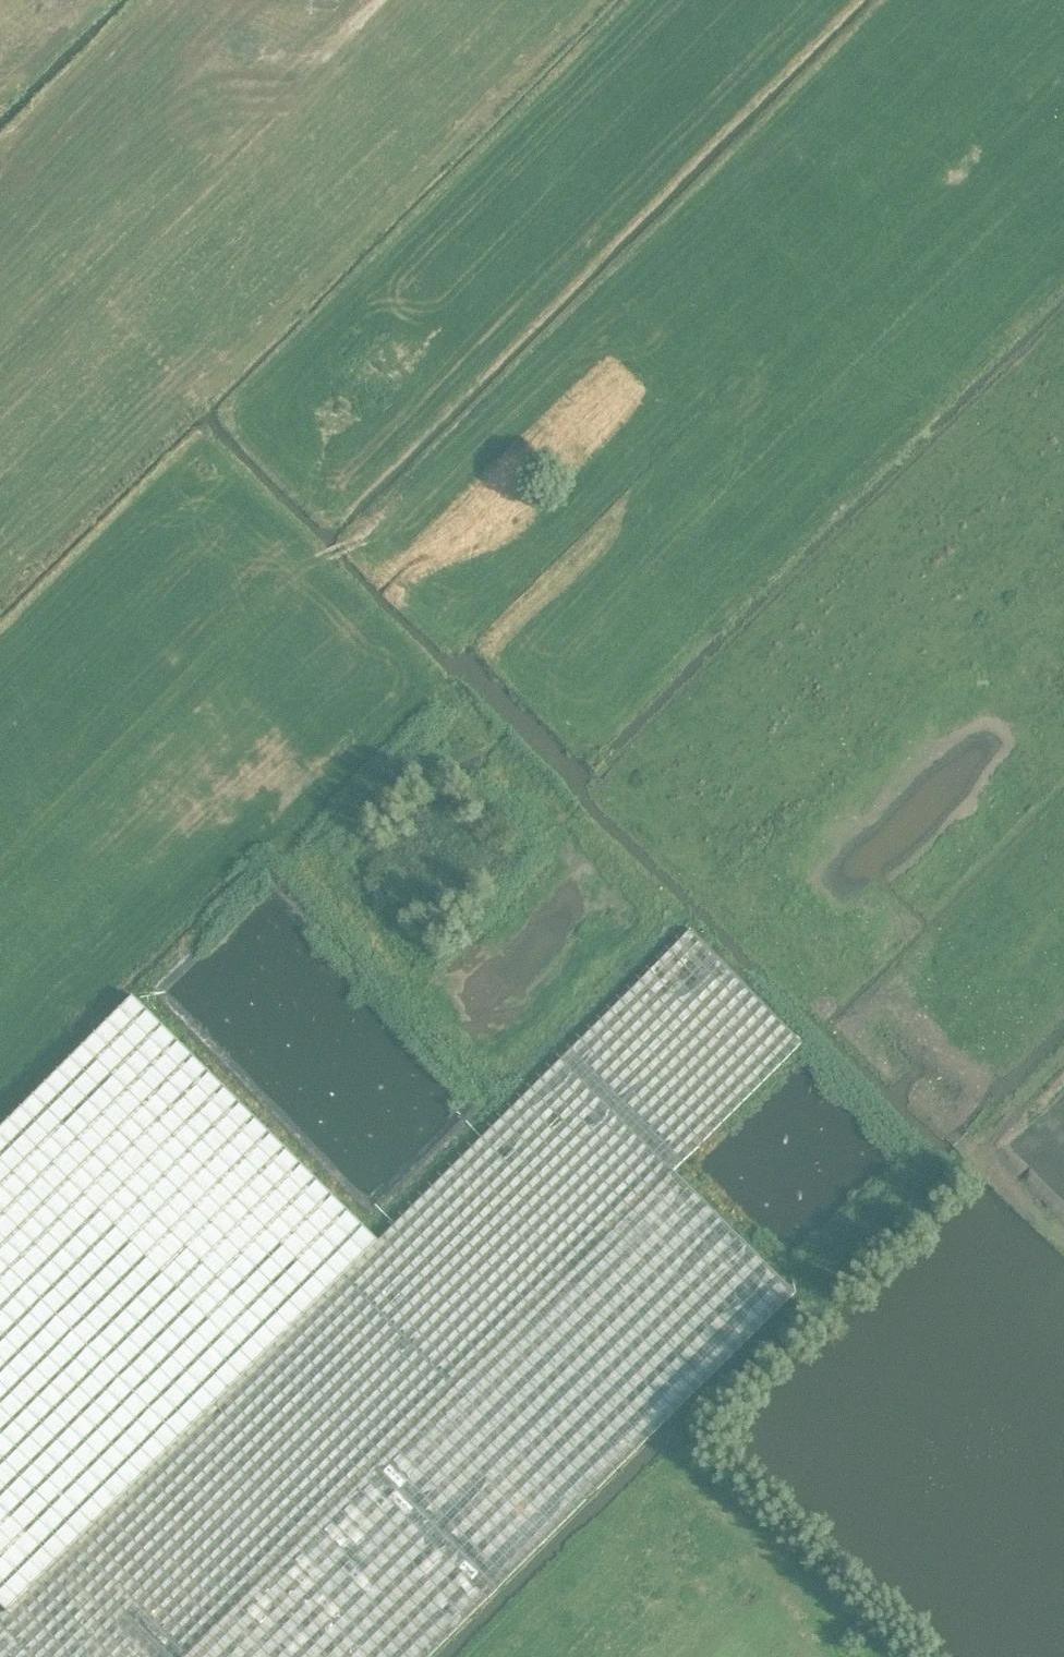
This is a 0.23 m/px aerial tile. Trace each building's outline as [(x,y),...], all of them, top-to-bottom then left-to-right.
[(541,1545),(794,1292),(673,1170),(800,1043),(689,931),(555,1064),(381,1238),(278,1340),(6,1611),(0,1617),(0,1656),(429,1656),(541,1545)] [(6,1611),(278,1340),(381,1238),(135,994),(34,1096),(0,1129),(0,1605),(6,1611)]
